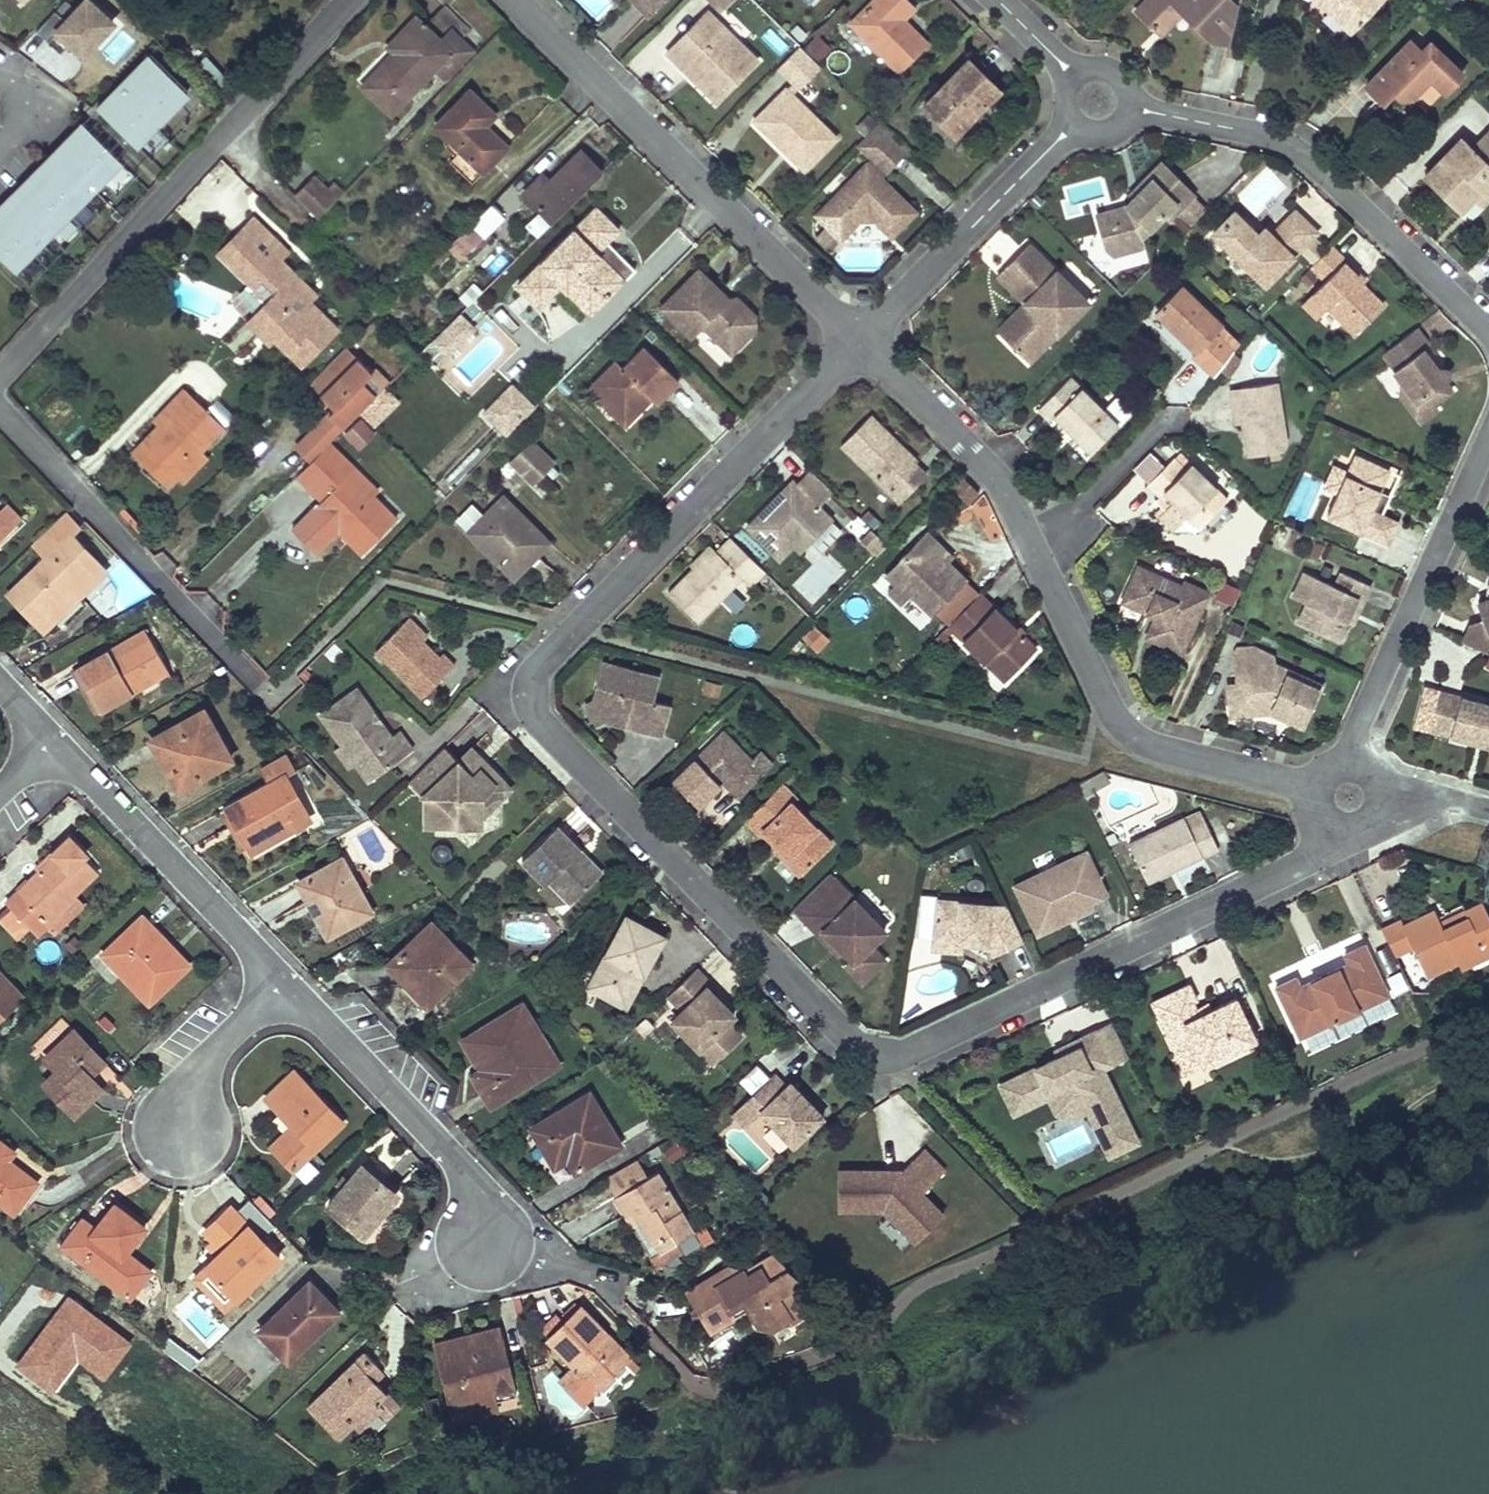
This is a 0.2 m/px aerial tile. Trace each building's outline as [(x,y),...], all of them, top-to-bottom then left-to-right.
[(121,24),(94,0),(82,0),(63,21),(54,13),(42,27),(85,65),(121,24)] [(647,16),(662,0),(631,0),(647,16)] [(719,11),(723,8),(722,8),(715,0),(708,0),(719,11)] [(848,26),(897,73),(925,45),(905,26),(902,29),(897,23),(900,20),(912,7),(905,0),(873,0),(848,26)] [(1152,28),(1172,8),(1177,13),(1203,39),(1223,43),(1231,4),(1227,0),(1143,0),(1133,10),(1152,28)] [(1351,33),(1382,0),(1316,0),(1351,33)] [(387,47),(393,53),(362,86),(391,115),(432,72),(433,71),(463,40),(471,32),(445,7),(424,28),(416,19),(387,47)] [(1172,8),(1152,28),(1156,33),(1177,13),(1172,8)] [(666,54),(688,75),(694,69),(722,96),(749,68),(699,20),(666,54)] [(900,20),(897,23),(902,29),(905,26),(900,20)] [(463,40),(433,71),(443,83),(462,64),(460,63),(473,51),(463,40)] [(1406,44),(1364,87),(1382,105),(1392,96),(1398,102),(1409,102),(1428,83),(1440,95),(1458,77),(1426,45),(1417,54),(1406,44)] [(778,68),(799,89),(820,67),(800,47),(778,68)] [(149,53),(96,107),(140,150),(193,95),(149,53)] [(974,105),(978,110),(996,91),(965,61),(921,106),(952,137),(971,117),(967,112),(974,105)] [(694,69),(688,75),(716,103),(722,96),(694,69)] [(753,121),(767,136),(771,132),(791,153),(788,156),(802,171),(834,139),(784,90),(753,121)] [(1346,107),(1368,120),(1378,102),(1355,90),(1346,107)] [(469,91),(435,127),(460,151),(452,160),(473,181),(507,148),(484,126),(495,115),(469,91)] [(967,112),(971,117),(978,110),(974,105),(967,112)] [(125,162),(82,121),(0,205),(0,257),(18,274),(57,233),(69,243),(97,214),(86,203),(125,162)] [(876,124),(855,146),(867,159),(882,175),(904,152),(876,124)] [(771,132),(767,136),(787,157),(788,156),(791,153),(771,132)] [(1470,197),(1478,188),(1486,197),(1488,194),(1488,132),(1470,150),(1459,139),(1424,173),(1459,208),(1470,197)] [(525,195),(552,222),(602,173),(580,152),(543,188),(538,183),(525,195)] [(867,159),(812,217),(836,240),(852,223),(861,214),(869,222),(886,239),(910,214),(877,181),(882,175),(867,159)] [(1100,215),(1107,245),(1142,237),(1165,214),(1169,218),(1172,215),(1192,194),(1161,164),(1137,188),(1141,192),(1133,200),(1124,210),(1100,215)] [(311,178),(293,196),(317,220),(335,201),(311,178)] [(1137,188),(1128,196),(1133,200),(1141,192),(1137,188)] [(1478,188),(1470,197),(1479,205),(1486,197),(1478,188)] [(1207,209),(1192,194),(1172,215),(1186,229),(1207,209)] [(492,207),(448,250),(459,261),(503,219),(492,207)] [(1231,213),(1212,233),(1250,270),(1264,284),(1313,233),(1293,212),(1268,237),(1262,230),(1256,237),(1231,213)] [(861,214),(852,223),(869,222),(861,214)] [(219,254),(251,287),(286,252),(254,219),(219,254)] [(580,223),(573,230),(623,280),(630,273),(580,223)] [(573,230),(538,265),(552,279),(588,316),(624,281),(573,230)] [(1142,237),(1107,245),(1109,255),(1144,247),(1142,237)] [(1031,311),(1004,338),(1030,363),(1086,303),(1025,245),(1002,270),(1031,298),(1025,304),(1031,311)] [(1329,245),(1307,268),(1322,283),(1311,294),(1353,336),(1382,306),(1361,285),(1354,278),(1356,276),(1342,263),(1344,260),(1329,245)] [(267,303),(254,315),(275,337),(274,339),(300,367),(337,332),(309,303),(288,281),(295,275),(282,262),(289,253),(287,251),(286,252),(251,287),(267,303)] [(1344,260),(1342,263),(1356,276),(1354,278),(1361,285),(1365,280),(1344,260)] [(538,265),(532,272),(545,286),(552,279),(538,265)] [(996,276),(1025,304),(1031,298),(1002,270),(996,276)] [(659,309),(689,338),(700,327),(726,354),(750,330),(749,316),(732,299),(722,302),(711,291),(712,288),(695,272),(659,309)] [(295,275),(288,281),(309,303),(316,297),(295,275)] [(1180,286),(1153,314),(1194,354),(1190,358),(1210,377),(1231,352),(1214,334),(1221,327),(1180,286)] [(484,290),(465,309),(474,317),(493,298),(484,290)] [(1025,304),(999,333),(1004,338),(1031,311),(1025,304)] [(254,315),(245,323),(266,345),(274,339),(275,337),(254,315)] [(1413,328),(1379,353),(1392,370),(1390,372),(1398,382),(1397,393),(1417,421),(1434,409),(1431,406),(1445,396),(1437,386),(1443,382),(1444,374),(1442,371),(1434,369),(1420,351),(1425,346),(1413,328)] [(493,332),(471,356),(500,382),(522,358),(493,332)] [(311,382),(319,391),(355,355),(347,347),(311,382)] [(614,366),(589,390),(600,400),(611,401),(618,408),(609,416),(622,430),(637,413),(637,404),(645,397),(650,402),(655,406),(676,385),(640,350),(619,371),(614,366)] [(311,463),(329,445),(359,414),(376,398),(386,388),(355,355),(319,391),(337,408),(297,447),(311,463)] [(1037,410),(1047,421),(1052,415),(1087,452),(1115,425),(1069,378),(1037,410)] [(1443,382),(1437,386),(1445,396),(1450,392),(1443,382)] [(1286,442),(1279,385),(1231,391),(1234,407),(1242,406),(1244,424),(1248,457),(1279,453),(1286,442)] [(157,428),(142,444),(157,459),(146,470),(164,488),(174,478),(201,451),(223,428),(185,390),(162,414),(172,424),(162,434),(157,428)] [(585,394),(596,404),(600,400),(589,390),(585,394)] [(637,404),(637,413),(650,402),(645,397),(637,404)] [(376,398),(359,414),(367,423),(384,406),(376,398)] [(1244,424),(1242,406),(1234,407),(1236,425),(1244,424)] [(152,423),(157,428),(162,434),(172,424),(162,414),(152,423)] [(869,418),(842,445),(900,503),(924,479),(910,465),(896,451),(900,447),(869,418)] [(502,427),(509,434),(516,427),(508,421),(502,427)] [(359,422),(347,435),(360,448),(373,436),(359,422)] [(508,463),(532,486),(556,461),(532,438),(508,463)] [(142,444),(131,455),(146,470),(157,459),(142,444)] [(321,503),(291,533),(316,556),(339,533),(361,555),(394,520),(372,497),(348,475),(354,470),(329,445),(311,463),(296,478),(321,503)] [(900,447),(896,451),(910,465),(914,461),(900,447)] [(201,451),(174,478),(181,485),(207,458),(201,451)] [(1350,455),(1323,516),(1384,543),(1393,521),(1376,513),(1368,509),(1385,470),(1350,455)] [(1153,495),(1158,490),(1179,511),(1174,516),(1164,526),(1178,540),(1220,498),(1183,461),(1177,467),(1166,457),(1141,483),(1153,495)] [(354,470),(348,475),(372,497),(376,492),(354,470)] [(1385,470),(1368,509),(1376,513),(1394,474),(1385,470)] [(785,487),(745,528),(778,561),(791,548),(802,536),(809,544),(832,522),(818,509),(833,494),(810,471),(795,485),(789,491),(785,487)] [(790,481),(785,487),(789,491),(795,485),(790,481)] [(1158,490),(1153,495),(1174,516),(1179,511),(1158,490)] [(503,500),(482,520),(490,529),(476,543),(504,570),(513,579),(548,544),(503,500)] [(0,514),(0,521),(9,531),(18,522),(6,509),(0,514)] [(875,545),(883,517),(858,510),(850,538),(875,545)] [(62,517),(32,545),(46,559),(70,536),(76,531),(62,517)] [(482,520),(467,535),(476,543),(490,529),(482,520)] [(9,531),(0,521),(0,540),(9,531)] [(832,524),(809,549),(818,557),(841,532),(832,524)] [(46,559),(17,586),(43,614),(66,593),(75,601),(105,573),(70,536),(46,559)] [(802,536),(791,548),(799,555),(809,544),(802,536)] [(925,538),(884,579),(892,587),(894,590),(906,602),(910,598),(930,618),(963,585),(947,568),(932,553),(937,548),(934,546),(925,538)] [(712,550),(668,594),(697,623),(741,578),(749,587),(764,572),(731,540),(716,554),(712,550)] [(937,548),(932,553),(947,568),(952,564),(937,548)] [(1152,615),(1143,635),(1178,651),(1204,593),(1180,582),(1177,586),(1135,568),(1120,601),(1144,611),(1146,605),(1154,609),(1152,615)] [(1312,578),(1293,622),(1337,642),(1346,623),(1340,619),(1351,595),(1357,599),(1363,584),(1335,571),(1330,586),(1312,578)] [(1215,597),(1234,605),(1241,589),(1222,581),(1215,597)] [(17,586),(8,594),(43,631),(75,601),(66,593),(43,614),(17,586)] [(906,602),(894,590),(888,596),(900,608),(906,602)] [(978,595),(945,628),(999,679),(1031,647),(978,595)] [(1351,595),(1340,619),(1346,623),(1357,599),(1351,595)] [(1481,602),(1488,629),(1488,599),(1481,602)] [(1146,605),(1144,611),(1152,615),(1154,609),(1146,605)] [(407,621),(402,625),(421,644),(425,640),(407,621)] [(813,624),(801,638),(818,652),(830,637),(813,624)] [(402,625),(375,652),(399,677),(420,700),(453,668),(442,656),(436,661),(421,644),(402,625)] [(144,633),(108,652),(113,662),(149,642),(144,633)] [(108,652),(76,670),(99,712),(167,674),(149,642),(113,662),(108,652)] [(1230,652),(1233,670),(1243,668),(1244,680),(1234,681),(1224,682),(1226,704),(1246,702),(1247,711),(1263,710),(1283,718),(1286,713),(1301,720),(1318,684),(1273,663),(1272,656),(1249,646),(1234,648),(1231,649),(1230,652)] [(604,663),(593,702),(603,719),(660,734),(668,706),(651,701),(657,678),(604,663)] [(1243,668),(1233,670),(1234,681),(1244,680),(1243,668)] [(319,716),(340,746),(348,741),(361,762),(355,765),(367,781),(410,751),(398,733),(390,738),(380,725),(369,732),(362,722),(373,715),(356,691),(319,716)] [(1426,729),(1488,745),(1488,704),(1436,691),(1426,729)] [(595,723),(603,719),(593,702),(585,706),(595,723)] [(1246,702),(1226,704),(1227,714),(1247,711),(1246,702)] [(204,712),(156,738),(184,788),(231,762),(204,712)] [(1286,713),(1283,718),(1298,726),(1301,720),(1286,713)] [(373,715),(362,722),(369,732),(380,725),(373,715)] [(699,807),(717,789),(713,786),(720,779),(723,783),(737,798),(759,777),(749,765),(752,762),(724,732),(674,781),(684,792),(699,807)] [(340,746),(333,750),(348,770),(355,765),(361,762),(348,741),(340,746)] [(411,785),(425,800),(430,799),(431,818),(454,816),(454,826),(481,824),(480,806),(493,805),(497,800),(505,800),(506,786),(487,767),(474,779),(461,765),(446,750),(411,785)] [(473,753),(461,765),(474,779),(487,767),(473,753)] [(258,791),(285,777),(275,759),(249,774),(258,791)] [(258,791),(226,809),(245,842),(260,834),(266,844),(309,820),(285,777),(258,791)] [(720,779),(713,786),(717,789),(723,783),(720,779)] [(781,784),(745,819),(760,833),(763,831),(785,853),(782,856),(797,872),(829,841),(790,802),(794,798),(781,784)] [(430,799),(425,800),(427,828),(454,826),(454,816),(431,818),(430,799)] [(480,806),(481,824),(505,800),(497,800),(493,805),(480,806)] [(1183,816),(1128,843),(1147,883),(1216,849),(1203,821),(1188,828),(1183,816)] [(582,862),(575,853),(579,850),(555,826),(519,862),(543,885),(547,882),(568,905),(601,873),(586,858),(582,862)] [(42,871),(6,905),(36,937),(76,899),(72,896),(96,874),(82,858),(85,856),(68,839),(50,856),(55,862),(44,872),(42,871)] [(1035,936),(1113,902),(1090,849),(1012,883),(1035,936)] [(579,850),(575,853),(582,862),(586,858),(579,850)] [(340,860),(297,884),(327,937),(370,913),(340,860)] [(848,965),(847,966),(862,981),(884,959),(870,945),(884,930),(829,873),(793,909),(807,923),(824,906),(835,917),(822,930),(852,960),(848,965)] [(76,899),(36,937),(43,944),(82,907),(76,899)] [(936,899),(932,940),(960,943),(987,945),(993,958),(1025,943),(1007,906),(936,899)] [(1384,935),(1397,962),(1415,953),(1427,981),(1459,966),(1462,973),(1488,961),(1488,914),(1486,907),(1449,924),(1453,931),(1445,934),(1441,928),(1436,916),(1404,931),(1402,926),(1384,935)] [(637,970),(644,974),(663,936),(625,916),(588,988),(627,1007),(638,985),(631,981),(637,970)] [(141,919),(102,957),(148,1005),(188,967),(175,953),(171,957),(152,937),(155,933),(141,919)] [(1449,924),(1441,928),(1445,934),(1453,931),(1449,924)] [(432,925),(390,967),(427,1007),(471,964),(432,925)] [(852,960),(822,930),(818,934),(848,965),(852,960)] [(960,943),(932,940),(932,949),(960,952),(960,943)] [(1295,977),(1274,986),(1298,1037),(1388,994),(1363,943),(1343,953),(1347,962),(1299,986),(1295,977)] [(631,981),(638,985),(644,974),(637,970),(631,981)] [(704,993),(708,989),(711,986),(695,970),(668,997),(682,1012),(672,1022),(715,1064),(741,1037),(728,1022),(735,1016),(722,1003),(717,1007),(704,993)] [(22,999),(0,977),(0,1021),(22,999)] [(1150,999),(1179,1061),(1197,1052),(1203,1065),(1253,1041),(1231,997),(1207,1008),(1195,1014),(1191,1006),(1189,1000),(1193,998),(1186,982),(1150,999)] [(708,989),(704,993),(717,1007),(722,1003),(708,989)] [(1195,1014),(1207,1008),(1203,1000),(1191,1006),(1195,1014)] [(521,1007),(472,1037),(489,1067),(480,1073),(488,1087),(482,1091),(491,1107),(551,1069),(534,1041),(540,1036),(521,1007)] [(1127,1056),(1111,1022),(1063,1045),(1066,1052),(1057,1056),(1013,1077),(1025,1100),(1050,1088),(1060,1108),(1072,1113),(1091,1104),(1099,1122),(1123,1110),(1102,1068),(1127,1056)] [(73,1032),(45,1059),(57,1072),(45,1084),(75,1116),(103,1090),(90,1076),(103,1063),(73,1032)] [(1063,1045),(1054,1050),(1057,1056),(1066,1052),(1063,1045)] [(1197,1052),(1179,1061),(1185,1074),(1203,1065),(1197,1052)] [(96,1074),(107,1089),(121,1079),(110,1064),(96,1074)] [(294,1073),(267,1098),(300,1134),(278,1153),(293,1170),(343,1122),(294,1073)] [(775,1076),(744,1106),(756,1119),(761,1114),(793,1147),(824,1116),(791,1083),(786,1087),(775,1076)] [(1025,1100),(1013,1077),(999,1083),(1013,1113),(1048,1096),(1055,1112),(1072,1120),(1088,1112),(1100,1137),(1129,1123),(1123,1110),(1099,1122),(1091,1104),(1072,1113),(1060,1108),(1050,1088),(1025,1100)] [(588,1095),(532,1130),(551,1162),(565,1154),(576,1172),(618,1145),(588,1095)] [(744,1106),(733,1117),(745,1129),(756,1119),(744,1106)] [(1137,1141),(1129,1123),(1100,1137),(1108,1155),(1137,1141)] [(1044,1141),(1053,1162),(1092,1144),(1083,1124),(1044,1141)] [(670,1139),(667,1157),(685,1160),(688,1142),(670,1139)] [(13,1212),(36,1183),(8,1161),(13,1153),(0,1143),(0,1202),(13,1212)] [(637,1159),(610,1175),(620,1193),(648,1177),(637,1159)] [(837,1163),(836,1214),(902,1215),(902,1240),(938,1240),(939,1164),(837,1163)] [(362,1167),(330,1207),(364,1235),(392,1201),(374,1187),(379,1181),(362,1167)] [(620,1193),(614,1197),(625,1216),(631,1212),(651,1245),(670,1233),(676,1242),(693,1232),(656,1172),(648,1177),(620,1193)] [(81,1224),(64,1246),(130,1299),(148,1276),(123,1257),(146,1229),(115,1205),(92,1232),(81,1224)] [(230,1208),(206,1231),(229,1257),(201,1284),(224,1309),(277,1256),(230,1208)] [(206,1231),(200,1237),(218,1257),(195,1279),(201,1284),(229,1257),(206,1231)] [(727,1270),(686,1295),(706,1326),(733,1309),(744,1311),(754,1326),(767,1329),(785,1319),(788,1321),(804,1312),(793,1293),(801,1286),(769,1259),(755,1267),(757,1272),(745,1278),(741,1273),(727,1270)] [(309,1282),(260,1331),(287,1360),(336,1311),(309,1282)] [(550,1336),(548,1338),(574,1364),(597,1388),(629,1358),(580,1306),(563,1323),(561,1325),(550,1336)] [(733,1309),(706,1326),(710,1332),(744,1311),(733,1309)] [(550,1336),(561,1325),(563,1323),(556,1316),(543,1329),(550,1336)] [(497,1329),(464,1337),(466,1345),(499,1337),(497,1329)] [(464,1337),(432,1344),(451,1423),(495,1413),(490,1393),(512,1388),(499,1337),(466,1345),(464,1337)] [(365,1353),(310,1408),(337,1437),(351,1423),(356,1427),(378,1406),(373,1401),(384,1390),(369,1375),(378,1366),(365,1353)] [(597,1388),(574,1364),(566,1373),(590,1396),(597,1388)] [(384,1390),(373,1401),(378,1406),(386,1414),(397,1404),(384,1390)]
